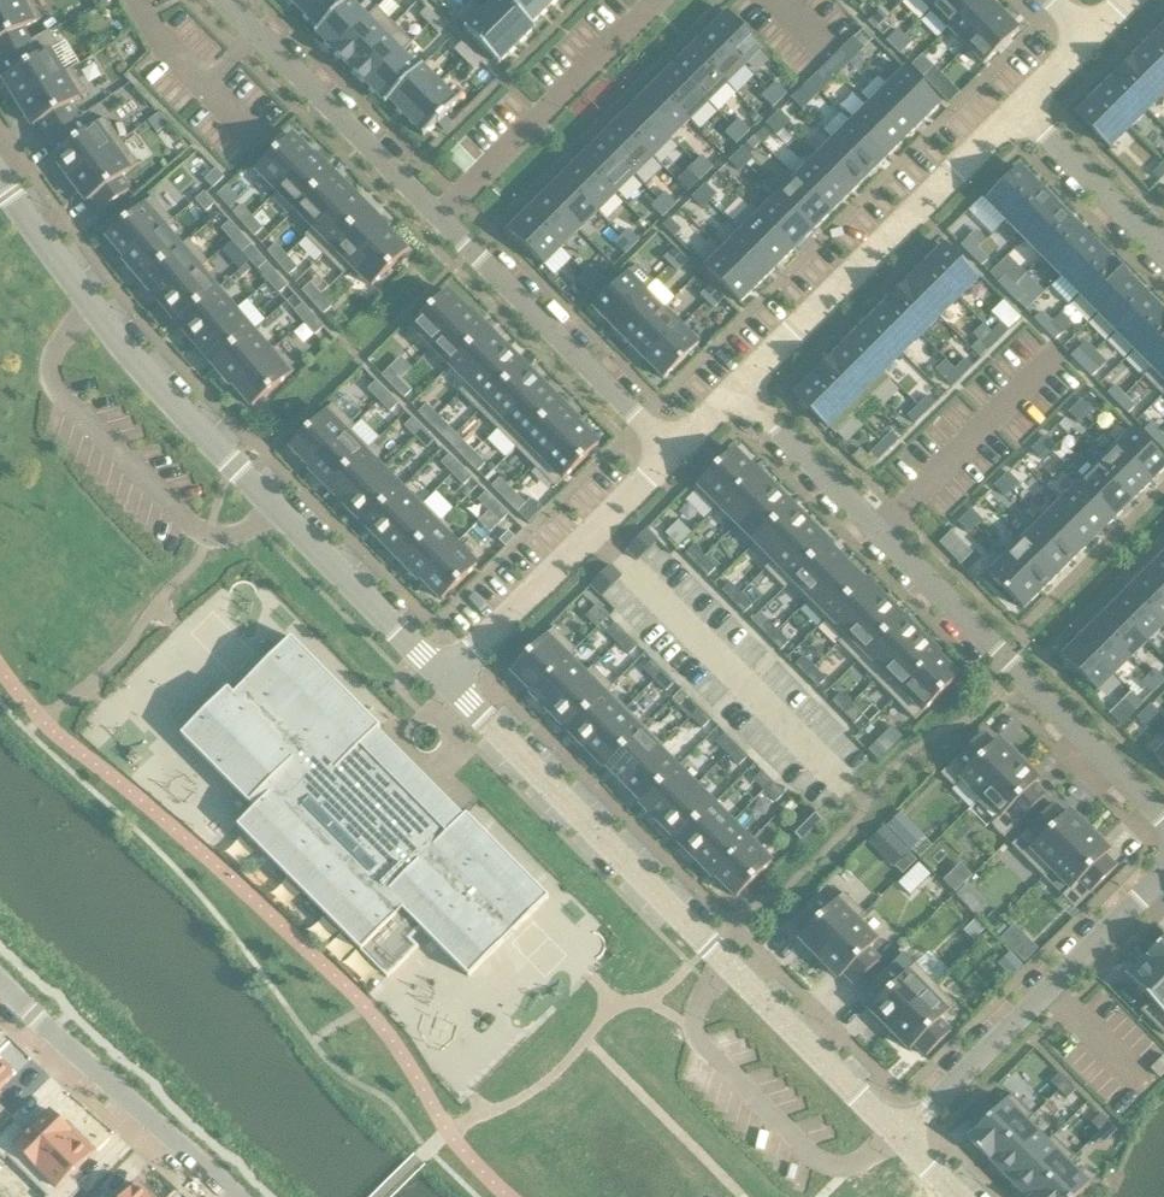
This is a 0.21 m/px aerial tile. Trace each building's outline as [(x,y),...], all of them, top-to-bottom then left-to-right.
[(0,9),(0,58),(21,47),(29,42),(22,30),(33,24),(41,20),(31,0),(17,0),(0,9)] [(17,0),(0,0),(0,9),(17,0)] [(302,14),(316,0),(288,0),(302,14)] [(302,14),(318,30),(315,34),(316,35),(351,0),(316,0),(302,14)] [(316,35),(333,52),(378,7),(377,7),(367,17),(351,1),(352,0),(351,0),(316,35),(316,36),(316,35)] [(483,12),(517,46),(534,30),(535,29),(532,25),(531,25),(506,0),(495,0),(483,12)] [(531,25),(532,25),(549,8),(540,0),(506,0),(531,25)] [(549,8),(557,0),(540,0),(549,8)] [(930,12),(942,0),(918,0),(930,12)] [(930,12),(948,30),(978,0),(942,0),(930,12)] [(948,30),(966,49),(1002,13),(988,0),(978,0),(948,30)] [(340,58),(350,69),(395,25),(378,8),(378,7),(333,52),(340,58)] [(430,24),(436,18),(426,9),(420,15),(430,24)] [(466,28),(464,30),(499,65),(500,63),(517,46),(483,12),(466,29),(466,28)] [(1002,13),(966,49),(983,66),(1019,30),(1002,13)] [(727,14),(710,31),(745,66),(763,49),(727,14)] [(439,34),(446,28),(436,18),(430,24),(439,34)] [(412,42),(412,41),(411,42),(395,25),(350,69),(367,87),(412,42)] [(1152,41),(1163,54),(1163,29),(1152,41)] [(0,58),(0,60),(9,75),(3,79),(10,89),(6,91),(14,104),(73,69),(72,68),(63,74),(49,52),(59,46),(49,31),(29,42),(21,47),(0,58)] [(710,31),(692,49),(727,84),(745,66),(710,31)] [(887,41),(894,48),(904,37),(897,31),(887,41)] [(911,44),(904,37),(894,48),(901,54),(911,44)] [(854,38),(847,45),(857,55),(864,49),(854,38)] [(1133,60),(1163,91),(1163,54),(1152,41),(1133,60)] [(384,104),(423,66),(422,66),(419,69),(403,53),(413,43),(412,42),(367,87),(384,103),(384,104)] [(465,60),(471,53),(461,44),(455,50),(465,60)] [(840,52),(850,62),(857,55),(847,45),(840,52)] [(692,49),(673,67),(708,103),(727,84),(692,49)] [(474,69),(480,63),(471,53),(465,60),(474,69)] [(1115,78),(1148,111),(1163,95),(1163,91),(1133,60),(1115,78)] [(389,101),(405,118),(440,84),(423,67),(424,67),(423,66),(384,104),(385,105),(389,101)] [(673,67),(655,86),(690,121),(708,103),(673,67)] [(924,78),(930,84),(941,74),(934,68),(924,78)] [(73,69),(14,104),(23,119),(27,117),(33,127),(39,124),(48,138),(77,120),(76,120),(68,106),(78,99),(88,94),(73,69)] [(906,70),(888,87),(923,122),(940,105),(906,70)] [(941,74),(930,84),(937,91),(947,81),(941,74)] [(817,75),(810,82),(820,92),(827,85),(817,75)] [(1115,78),(1097,96),(1129,129),(1148,111),(1115,78)] [(813,99),(820,92),(810,82),(803,88),(813,99)] [(458,102),(457,101),(440,84),(405,118),(422,135),(423,137),(437,123),(438,125),(446,117),(445,116),(458,102)] [(776,84),(769,91),(780,101),(787,94),(776,84)] [(655,86),(636,104),(671,140),(690,121),(655,86)] [(888,87),(870,105),(905,140),(923,122),(888,87)] [(773,108),(780,101),(769,91),(763,97),(773,108)] [(1097,96),(1077,116),(1110,148),(1129,129),(1097,96)] [(636,104),(618,122),(653,158),(671,140),(636,104)] [(870,105),(852,123),(886,159),(905,140),(870,105)] [(780,111),(773,118),(783,128),(790,122),(780,111)] [(159,114),(148,122),(157,134),(170,125),(159,114)] [(77,120),(48,138),(59,152),(53,157),(60,167),(57,169),(67,182),(122,142),(104,118),(86,132),(77,120)] [(766,125),(776,135),(783,128),(773,118),(766,125)] [(739,121),(733,127),(743,138),(750,131),(739,121)] [(618,122),(599,141),(635,176),(653,158),(618,122)] [(852,123),(833,142),(868,177),(886,159),(852,123)] [(726,134),(736,145),(743,138),(733,127),(726,134)] [(763,129),(755,136),(759,141),(761,143),(762,144),(770,136),(763,129)] [(291,136),(256,171),(277,192),(314,156),(313,155),(312,157),(311,156),(291,136)] [(754,137),(747,144),(753,150),(760,143),(754,137)] [(599,141),(581,159),(616,194),(635,176),(599,141)] [(122,142),(67,182),(76,195),(80,193),(87,203),(93,199),(102,211),(110,205),(129,191),(120,178),(139,165),(122,142)] [(833,142),(815,160),(850,195),(868,177),(833,142)] [(743,148),(736,155),(746,165),(753,158),(743,148)] [(739,172),(746,165),(736,155),(729,162),(739,172)] [(314,156),(277,192),(296,211),(332,174),(314,156)] [(703,158),(696,164),(706,174),(713,168),(703,158)] [(581,159),(563,177),(598,213),(616,194),(581,159)] [(815,160),(796,178),(831,214),(850,195),(815,160)] [(689,171),(699,181),(706,174),(696,164),(689,171)] [(1163,164),(1153,174),(1160,181),(1163,177),(1163,164)] [(215,169),(204,180),(213,188),(224,177),(215,169)] [(982,198),(968,212),(992,235),(1006,221),(1038,188),(1019,169),(986,202),(982,198)] [(332,174),(296,211),(314,229),(351,193),(332,174)] [(560,179),(544,196),(579,231),(598,213),(563,177),(560,179)] [(796,178),(778,197),(813,232),(831,214),(796,178)] [(706,185),(699,192),(709,202),(716,195),(706,185)] [(1038,188),(1006,221),(1024,239),(1057,207),(1038,188)] [(692,198),(703,208),(709,202),(699,192),(692,198)] [(206,212),(215,204),(204,193),(196,200),(206,212)] [(314,229),(306,237),(324,256),(369,211),(351,193),(314,229)] [(659,201),(669,211),(676,205),(666,194),(659,201)] [(544,196),(526,214),(561,249),(579,231),(544,196)] [(152,197),(106,237),(125,258),(123,260),(124,261),(172,219),(152,197)] [(778,197),(759,216),(794,250),(795,249),(813,232),(778,197)] [(659,201),(652,208),(662,218),(669,211),(659,201)] [(244,225),(252,217),(242,206),(233,213),(244,225)] [(1057,207),(1024,239),(1042,257),(1075,225),(1057,207)] [(749,208),(730,226),(737,233),(739,232),(741,233),(776,269),(794,250),(759,216),(757,214),(756,215),(749,208)] [(369,211),(324,256),(343,274),(387,229),(369,211)] [(526,214),(508,231),(544,267),(561,249),(526,214)] [(254,237),(263,229),(252,217),(244,225),(254,237)] [(172,219),(124,261),(142,282),(189,240),(180,247),(164,228),(173,221),(172,219)] [(663,227),(674,237),(681,230),(670,220),(663,227)] [(232,241),(241,234),(230,222),(221,230),(232,241)] [(1075,225),(1042,257),(1061,277),(1094,244),(1075,225)] [(387,229),(343,274),(343,275),(351,267),(352,267),(372,287),(407,253),(387,232),(388,230),(387,229)] [(629,231),(622,237),(632,248),(639,241),(629,231)] [(741,233),(722,252),(757,287),(776,269),(741,233)] [(242,253),(251,245),(241,234),(232,241),(242,253)] [(615,244),(626,254),(632,248),(622,237),(615,244)] [(967,239),(961,246),(971,256),(978,250),(967,239)] [(189,240),(142,282),(160,303),(207,261),(189,240)] [(1061,277),(1051,287),(1068,304),(1079,294),(1080,295),(1113,262),(1094,244),(1061,277)] [(278,264),(287,256),(276,245),(268,252),(278,264)] [(945,247),(926,266),(958,299),(977,280),(945,247)] [(664,258),(671,265),(681,255),(675,248),(664,258)] [(978,250),(971,256),(981,267),(988,260),(978,250)] [(722,252),(705,269),(740,304),(757,287),(722,252)] [(671,265),(678,272),(688,262),(681,255),(671,265)] [(288,276),(297,268),(287,256),(278,264),(288,276)] [(207,261),(160,303),(178,324),(217,290),(200,270),(208,263),(207,261)] [(1113,262),(1080,295),(1098,313),(1131,281),(1113,262)] [(268,283),(277,275),(267,263),(258,271),(268,283)] [(628,273),(593,309),(610,326),(645,291),(647,292),(655,284),(637,265),(628,273)] [(926,266),(907,285),(940,318),(958,299),(926,266)] [(586,275),(596,285),(603,278),(592,268),(586,275)] [(279,294),(287,287),(277,275),(268,283),(279,294)] [(596,285),(586,275),(579,281),(589,292),(596,285)] [(1004,276),(997,283),(1008,293),(1014,286),(1004,276)] [(1131,281),(1098,313),(1116,332),(1149,299),(1131,281)] [(312,303),(321,295),(311,284),(302,291),(312,303)] [(708,302),(718,292),(711,285),(701,295),(708,302)] [(907,285),(889,303),(921,336),(940,318),(907,285)] [(1014,286),(1008,293),(1018,303),(1025,297),(1014,286)] [(217,290),(178,324),(195,345),(234,311),(217,290)] [(645,291),(610,326),(628,344),(663,309),(647,292),(645,291)] [(411,327),(407,331),(427,351),(431,347),(433,348),(469,312),(468,311),(467,313),(466,312),(446,292),(411,327)] [(708,302),(714,309),(723,300),(725,298),(718,292),(708,302)] [(323,315),(332,307),(321,295),(312,303),(323,315)] [(1116,332),(1134,350),(1163,321),(1163,314),(1149,299),(1116,332)] [(234,311),(195,345),(213,366),(252,332),(265,321),(247,300),(234,311)] [(737,314),(723,300),(714,309),(709,314),(723,328),(737,314)] [(889,303),(870,321),(903,354),(921,336),(889,303)] [(304,324),(313,316),(303,304),(294,312),(304,324)] [(663,309),(628,344),(647,363),(682,328),(663,309)] [(469,312),(433,348),(451,367),(487,330),(469,312)] [(1041,313),(1034,320),(1044,330),(1051,323),(1041,313)] [(315,336),(324,328),(313,316),(304,324),(315,336)] [(870,321),(852,340),(884,373),(903,354),(870,321)] [(1134,350),(1153,369),(1163,358),(1163,321),(1134,350)] [(1003,323),(992,334),(999,340),(1009,330),(1003,323)] [(1051,323),(1044,330),(1055,340),(1062,333),(1051,323)] [(682,328),(647,363),(664,380),(699,345),(682,328)] [(487,330),(451,367),(469,385),(506,349),(487,330)] [(252,332),(213,366),(223,377),(232,387),(275,349),(274,348),(269,352),(266,348),(252,332)] [(982,344),(989,351),(999,340),(992,334),(982,344)] [(852,340),(834,358),(873,397),(891,379),(884,373),(852,340)] [(275,349),(232,387),(234,386),(253,408),(294,372),(275,349)] [(469,385),(460,393),(479,412),(488,404),(524,367),(506,349),(469,385)] [(1078,350),(1071,357),(1081,367),(1088,360),(1078,350)] [(834,358),(815,376),(855,416),(873,397),(834,358)] [(1144,378),(1162,396),(1163,394),(1163,358),(1153,369),(1144,378)] [(966,360),(955,370),(962,377),(972,367),(966,360)] [(1091,377),(1098,370),(1088,360),(1081,367),(1091,377)] [(488,404),(479,412),(497,430),(542,386),(524,367),(488,404)] [(393,388),(401,379),(390,368),(382,376),(393,388)] [(945,380),(952,387),(962,377),(955,370),(945,380)] [(815,376),(796,395),(822,422),(819,424),(825,431),(828,428),(835,435),(855,416),(815,376)] [(404,399),(412,390),(401,379),(393,388),(404,399)] [(379,401),(387,393),(376,382),(368,390),(379,401)] [(542,386),(497,430),(516,449),(561,404),(542,386)] [(1108,394),(1118,404),(1125,397),(1114,387),(1108,394)] [(390,413),(398,404),(387,393),(379,401),(390,413)] [(918,407),(925,414),(936,403),(929,397),(918,407)] [(1135,407),(1125,397),(1118,404),(1128,414),(1135,407)] [(1086,417),(1093,410),(1082,400),(1076,407),(1086,417)] [(333,404),(290,447),(310,468),(311,469),(350,430),(351,431),(355,427),(333,404)] [(561,404),(516,449),(534,467),(577,424),(578,425),(580,423),(561,404)] [(429,424),(438,416),(427,405),(418,413),(429,424)] [(908,417),(915,424),(925,414),(918,407),(908,417)] [(1086,417),(1076,407),(1069,414),(1079,424),(1086,417)] [(441,436),(449,427),(438,416),(429,424),(441,436)] [(1065,418),(1059,425),(1067,433),(1074,427),(1065,418)] [(416,438),(424,430),(413,419),(404,427),(416,438)] [(577,424),(534,467),(555,489),(564,480),(599,445),(578,425),(577,424)] [(1144,431),(1155,441),(1161,434),(1151,424),(1144,431)] [(310,468),(308,470),(328,489),(365,453),(369,449),(351,431),(350,430),(311,469),(310,468)] [(427,449),(435,441),(424,430),(416,438),(427,449)] [(1114,450),(1149,485),(1163,470),(1163,462),(1133,430),(1114,450)] [(882,443),(888,450),(899,440),(892,433),(882,443)] [(1161,434),(1155,441),(1163,450),(1163,437),(1161,434)] [(1045,437),(1039,443),(1049,454),(1056,447),(1045,437)] [(466,461),(474,453),(463,442),(455,450),(466,461)] [(871,454),(878,461),(888,450),(882,443),(871,454)] [(1042,461),(1049,454),(1039,443),(1032,450),(1042,461)] [(1098,466),(1096,467),(1131,503),(1149,485),(1114,450),(1098,466)] [(693,490),(715,511),(755,470),(755,469),(753,471),(733,451),(693,490)] [(365,453),(328,489),(346,507),(383,471),(365,453)] [(477,472),(486,464),(474,453),(466,461),(477,472)] [(452,475),(461,467),(449,455),(441,464),(452,475)] [(1089,457),(1070,475),(1079,484),(1078,485),(1114,520),(1131,503),(1096,467),(1098,466),(1089,457)] [(463,486),(472,478),(461,467),(452,475),(463,486)] [(755,470),(715,511),(716,512),(720,508),(737,525),(774,488),(755,470)] [(383,471),(346,507),(364,526),(401,489),(383,471)] [(1008,473),(1002,480),(1012,490),(1019,484),(1008,473)] [(401,489),(364,526),(382,544),(419,508),(419,507),(423,503),(431,495),(413,477),(401,489)] [(504,500),(513,492),(500,479),(492,487),(504,500)] [(1005,497),(1012,490),(1002,480),(995,487),(1005,497)] [(1078,485),(1061,503),(1096,538),(1114,520),(1078,485)] [(792,507),(774,488),(737,525),(755,544),(792,507)] [(517,513),(526,505),(513,492),(504,500),(517,513)] [(489,512),(497,504),(486,493),(478,501),(489,512)] [(419,508),(382,544),(401,563),(438,527),(442,523),(423,503),(419,507),(419,508)] [(1061,503),(1043,520),(1078,555),(1096,538),(1061,503)] [(500,523),(508,515),(497,504),(489,512),(500,523)] [(810,525),(792,507),(755,544),(773,561),(765,570),(810,525)] [(965,517),(975,527),(982,520),(972,510),(965,517)] [(975,527),(965,517),(958,524),(969,534),(975,527)] [(1043,520),(1025,538),(1060,573),(1078,555),(1043,520)] [(829,544),(810,525),(765,570),(784,589),(829,544)] [(438,527),(401,563),(420,582),(422,581),(421,580),(456,545),(438,527)] [(647,529),(626,549),(637,560),(658,540),(647,529)] [(508,531),(499,540),(506,547),(515,538),(508,531)] [(952,534),(939,547),(949,557),(962,544),(952,534)] [(1025,538),(1007,556),(1042,591),(1060,573),(1025,538)] [(830,545),(829,544),(784,589),(785,590),(789,586),(806,603),(845,564),(828,547),(830,545)] [(456,545),(421,580),(422,581),(442,601),(477,566),(456,545)] [(696,566),(705,558),(694,546),(685,555),(696,566)] [(1007,556),(988,575),(1023,610),(1042,591),(1007,556)] [(696,566),(707,577),(716,569),(705,558),(696,566)] [(1145,575),(1163,594),(1163,562),(1161,558),(1145,575)] [(863,582),(845,564),(806,603),(824,622),(865,581),(865,580),(863,582)] [(611,565),(590,585),(601,596),(622,576),(611,565)] [(1128,591),(1163,626),(1163,594),(1145,575),(1128,591)] [(884,599),(865,581),(824,622),(842,639),(838,643),(839,644),(884,599)] [(733,603),(741,594),(730,583),(722,592),(733,603)] [(1128,591),(1112,607),(1147,643),(1163,626),(1128,591)] [(733,603),(744,614),(753,606),(741,594),(733,603)] [(902,618),(884,599),(839,644),(857,662),(902,618)] [(1112,607),(1095,624),(1130,659),(1147,643),(1112,607)] [(920,636),(902,618),(857,662),(875,681),(920,636)] [(770,640),(778,631),(767,620),(758,628),(770,640)] [(1095,624),(1079,640),(1114,675),(1130,659),(1095,624)] [(626,636),(615,625),(607,633),(618,644),(626,636)] [(530,694),(575,649),(554,628),(511,671),(531,692),(529,693),(530,694)] [(770,640),(781,651),(789,643),(778,631),(770,640)] [(629,656),(637,647),(626,636),(618,644),(629,656)] [(939,655),(920,636),(875,681),(894,699),(939,655)] [(227,689),(180,736),(254,810),(237,827),(361,952),(387,978),(418,947),(410,940),(421,929),(468,977),(549,898),(466,815),(463,818),(448,834),(362,747),(377,731),(380,728),(291,638),(234,695),(227,689)] [(1079,640),(1062,657),(1097,692),(1114,675),(1079,640)] [(576,650),(575,649),(530,694),(548,712),(593,668),(593,667),(585,675),(568,659),(576,650)] [(894,699),(915,721),(958,678),(938,658),(940,656),(939,655),(894,699)] [(806,677),(815,668),(804,657),(795,665),(806,677)] [(663,673),(652,662),(643,670),(654,681),(663,673)] [(612,686),(593,668),(548,712),(567,731),(612,686)] [(806,677),(817,688),(826,679),(815,668),(806,677)] [(1159,688),(1163,683),(1163,679),(1155,670),(1149,677),(1159,688)] [(674,684),(663,673),(654,681),(666,692),(674,684)] [(1152,694),(1159,688),(1149,677),(1142,684),(1152,694)] [(612,686),(567,731),(585,749),(626,709),(609,691),(613,687),(612,686)] [(1125,700),(1136,711),(1143,704),(1133,693),(1125,700)] [(843,714),(851,705),(840,694),(832,702),(843,714)] [(699,710),(688,698),(680,707),(691,718),(699,710)] [(843,714),(854,725),(863,716),(851,705),(843,714)] [(1155,722),(1161,716),(1151,705),(1144,712),(1155,722)] [(644,727),(626,709),(585,749),(603,768),(644,727)] [(711,721),(699,710),(691,718),(702,729),(711,721)] [(1155,722),(1144,712),(1138,719),(1148,729),(1155,722)] [(663,746),(644,727),(603,768),(605,769),(606,767),(623,785),(663,746)] [(736,747),(725,735),(716,744),(728,755),(736,747)] [(953,787),(961,779),(980,799),(1021,758),(1010,746),(1007,749),(998,740),(992,746),(981,735),(941,775),(953,787)] [(876,742),(868,751),(879,762),(887,754),(876,742)] [(664,747),(663,746),(623,785),(641,802),(640,804),(640,805),(677,768),(660,751),(664,747)] [(747,758),(736,747),(728,755),(739,766),(747,758)] [(1155,757),(1163,766),(1163,748),(1155,757)] [(1021,758),(980,799),(999,818),(992,825),(1004,838),(1044,798),(1033,786),(1038,781),(1030,773),(1033,769),(1021,758)] [(695,787),(677,768),(640,805),(658,823),(695,787)] [(773,783),(761,772),(753,781),(764,792),(773,783)] [(784,795),(773,783),(764,792),(775,803),(784,795)] [(714,805),(695,787),(658,823),(677,842),(714,805)] [(732,823),(714,805),(677,842),(695,860),(732,823)] [(1052,806),(1012,846),(1043,878),(1092,829),(1080,817),(1077,821),(1069,812),(1063,817),(1052,806)] [(810,809),(790,829),(800,840),(821,820),(810,809)] [(887,826),(886,828),(897,839),(899,838),(911,826),(899,814),(887,826)] [(713,879),(750,842),(732,823),(695,860),(713,879)] [(886,828),(869,844),(881,856),(897,839),(886,828)] [(1092,829),(1043,878),(1044,878),(1052,870),(1070,889),(1062,897),(1075,909),(1115,869),(1104,858),(1109,853),(1100,844),(1104,841),(1092,829)] [(737,899),(772,863),(750,842),(713,879),(714,880),(716,878),(737,899)] [(960,864),(943,881),(955,893),(972,876),(960,864)] [(967,885),(956,896),(964,904),(975,893),(967,885)] [(804,933),(799,938),(807,947),(804,950),(816,962),(864,914),(844,893),(827,910),(816,899),(793,922),(804,933)] [(864,914),(816,962),(827,974),(830,971),(839,979),(844,974),(855,985),(879,962),(868,951),(877,942),(857,922),(865,914),(864,914)] [(975,920),(965,931),(974,940),(984,930),(975,920)] [(1147,956),(1163,973),(1163,940),(1147,956)] [(887,970),(863,993),(874,1005),(869,1010),(878,1018),(875,1022),(886,1033),(935,985),(949,971),(928,951),(915,964),(904,953),(887,970)] [(1009,953),(998,964),(1011,978),(1023,967),(1009,953)] [(1148,958),(1128,977),(1127,976),(1126,977),(1151,1002),(1141,1012),(1163,1035),(1163,973),(1147,956),(1147,957),(1148,958)] [(935,985),(887,1033),(898,1045),(901,1042),(910,1051),(915,1046),(926,1057),(950,1033),(939,1022),(956,1005),(935,985)] [(1160,1078),(1163,1073),(1163,1056),(1151,1069),(1160,1078)] [(14,1077),(0,1063),(0,1091),(14,1077)] [(1051,1083),(1067,1099),(1076,1090),(1060,1074),(1051,1083)] [(1033,1116),(1012,1095),(995,1112),(991,1108),(978,1121),(982,1125),(967,1139),(989,1161),(1033,1116)] [(0,1138),(0,1157),(4,1161),(7,1157),(27,1177),(72,1133),(70,1132),(64,1125),(51,1112),(28,1134),(16,1122),(0,1138)] [(1101,1115),(1091,1124),(1108,1140),(1117,1131),(1101,1115)] [(1053,1136),(1047,1142),(1028,1123),(1034,1117),(1033,1116),(989,1161),(991,1160),(1010,1180),(1054,1136),(1053,1136)] [(27,1177),(47,1196),(75,1196),(83,1189),(71,1177),(92,1155),(72,1135),(73,1134),(72,1133),(27,1177)] [(1054,1136),(1010,1180),(1027,1196),(1034,1196),(1074,1157),(1054,1136)] [(1034,1196),(1079,1196),(1078,1196),(1089,1184),(1069,1164),(1075,1158),(1074,1157),(1034,1196)] [(137,1185),(125,1196),(148,1196),(137,1185)]
